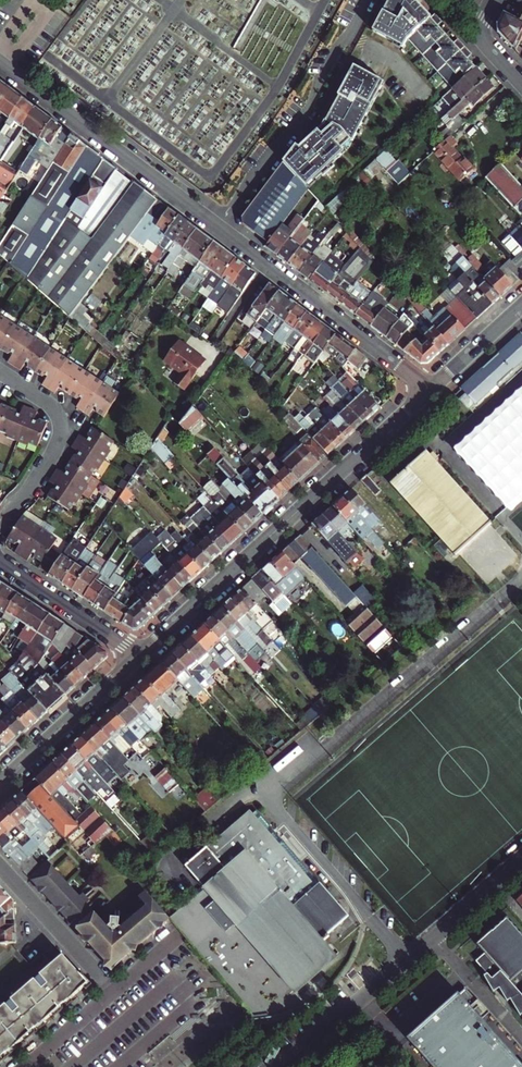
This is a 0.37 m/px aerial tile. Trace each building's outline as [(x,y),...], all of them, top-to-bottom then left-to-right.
[(405,51),(410,42),(453,90),(477,69),(468,60),(473,56),(459,41),(455,45),(439,27),(443,23),(436,15),(432,19),(416,0),(394,0),(375,34),(405,51)] [(514,7),(508,3),(504,11),(521,21),(521,0),(517,0),(514,7)] [(504,11),(498,22),(498,31),(515,49),(521,35),(521,21),(504,11)] [(353,142),(385,85),(355,68),(339,97),(340,98),(326,122),(325,121),(321,129),(298,148),(295,145),(283,162),(290,170),(306,188),(321,174),(323,177),(334,166),(332,164),(344,153),(341,150),(351,141),(353,142)] [(458,105),(487,78),(478,68),(477,69),(453,90),(449,95),(458,105)] [(495,87),(487,78),(458,105),(447,116),(452,120),(447,125),(454,133),(466,123),(459,115),(473,103),(475,105),(495,87)] [(23,98),(0,81),(0,134),(1,133),(7,124),(23,98)] [(35,108),(23,98),(7,124),(11,127),(15,122),(22,128),(23,126),(35,108)] [(51,119),(35,108),(23,126),(31,133),(9,168),(0,161),(0,197),(2,194),(51,119)] [(447,116),(442,120),(447,125),(452,120),(447,116)] [(2,194),(13,201),(29,176),(26,173),(39,153),(43,155),(37,164),(47,171),(66,143),(71,135),(51,119),(2,194)] [(0,161),(13,143),(1,133),(0,134),(0,161)] [(79,141),(71,135),(66,143),(74,149),(79,141)] [(458,143),(451,136),(436,150),(463,180),(476,168),(466,157),(463,159),(453,148),(458,143)] [(88,148),(79,141),(74,149),(66,143),(47,171),(23,208),(0,243),(0,255),(7,261),(9,263),(47,206),(48,207),(88,148)] [(26,278),(105,160),(88,148),(48,207),(47,206),(9,263),(23,276),(26,278)] [(386,151),(376,160),(387,172),(397,162),(386,151)] [(69,317),(152,213),(161,202),(137,185),(92,239),(77,228),(117,169),(105,160),(26,278),(39,289),(69,317)] [(301,224),(306,219),(298,212),(289,224),(293,227),(292,229),(284,223),(283,224),(280,223),(306,188),(290,170),(283,162),(242,217),(243,222),(269,242),(266,247),(278,256),(301,224)] [(483,172),(487,176),(498,166),(494,162),(483,172)] [(487,177),(514,207),(521,200),(521,186),(501,163),(498,166),(487,176),(487,177)] [(137,185),(117,169),(77,228),(92,239),(137,185)] [(331,215),(358,189),(351,182),(324,208),(331,215)] [(23,208),(13,201),(2,194),(0,197),(0,243),(23,208)] [(161,202),(152,213),(155,215),(160,210),(165,213),(144,243),(150,248),(153,243),(162,231),(166,233),(179,216),(161,202)] [(503,215),(499,220),(508,230),(513,225),(503,215)] [(174,243),(188,223),(179,216),(166,233),(157,246),(156,247),(163,252),(165,248),(171,241),(174,243)] [(180,255),(183,250),(197,230),(188,223),(174,243),(178,246),(174,252),(171,255),(177,259),(180,255)] [(278,256),(289,264),(308,239),(313,232),(301,224),(278,256)] [(521,245),(521,224),(514,232),(518,236),(516,238),(521,245)] [(197,230),(183,250),(197,261),(195,264),(197,266),(214,242),(197,230)] [(153,243),(157,246),(166,233),(162,231),(153,243)] [(352,244),(357,237),(347,231),(343,238),(352,244)] [(308,239),(289,264),(299,272),(318,247),(312,243),(308,239)] [(171,241),(165,248),(169,251),(170,249),(174,243),(171,241)] [(199,289),(225,250),(214,242),(197,266),(184,286),(195,294),(199,289)] [(178,246),(174,243),(170,249),(174,252),(178,246)] [(318,247),(299,272),(310,280),(330,254),(332,251),(321,243),(318,247)] [(345,265),(333,281),(339,286),(344,279),(354,286),(358,281),(373,261),(360,247),(345,265)] [(219,284),(235,259),(225,250),(199,289),(205,293),(214,280),(219,284)] [(464,255),(474,266),(502,297),(514,286),(501,272),(486,255),(479,262),(469,250),(464,255)] [(330,254),(310,280),(325,291),(333,281),(345,265),(330,254)] [(177,259),(177,260),(183,264),(186,260),(180,255),(177,259)] [(219,306),(245,266),(235,259),(219,284),(209,298),(219,306)] [(176,274),(183,264),(177,260),(170,270),(176,274)] [(501,272),(514,286),(521,279),(521,271),(514,262),(513,262),(501,272)] [(478,319),(493,305),(465,274),(457,265),(450,272),(458,281),(450,289),(459,299),(478,319)] [(255,273),(245,266),(219,306),(229,314),(255,273)] [(465,274),(493,305),(502,297),(474,266),(465,274)] [(387,276),(381,284),(386,288),(391,281),(387,276)] [(339,286),(333,281),(325,291),(341,303),(354,286),(344,279),(339,286)] [(354,286),(341,303),(357,315),(368,300),(374,293),(358,281),(354,286)] [(256,323),(279,292),(269,284),(247,316),(256,323)] [(184,286),(180,290),(192,299),(195,294),(184,286)] [(383,312),(391,302),(400,290),(397,286),(380,309),(383,312)] [(405,296),(429,322),(450,344),(466,330),(452,315),(444,321),(438,314),(434,317),(410,291),(405,296)] [(266,330),(289,299),(279,292),(256,323),(266,330)] [(266,330),(275,336),(298,306),(289,299),(266,330)] [(447,309),(452,315),(466,330),(478,319),(459,299),(447,309)] [(380,309),(368,300),(357,315),(372,326),(383,312),(380,309)] [(181,315),(169,306),(168,309),(179,318),(181,315)] [(298,306),(275,336),(284,343),(307,313),(298,306)] [(400,321),(404,315),(396,309),(391,317),(383,312),(372,326),(387,337),(400,321)] [(421,324),(408,310),(405,314),(411,320),(414,324),(417,327),(421,324)] [(316,319),(307,313),(284,343),(293,350),(316,319)] [(0,315),(0,348),(15,325),(0,315)] [(306,355),(326,327),(316,319),(293,350),(302,356),(304,353),(306,355)] [(398,345),(410,329),(400,321),(387,337),(398,345)] [(417,327),(426,337),(441,353),(450,344),(429,322),(424,327),(421,324),(417,327)] [(412,326),(410,329),(398,345),(423,363),(429,364),(441,353),(426,337),(420,342),(411,335),(417,327),(414,324),(412,326)] [(33,336),(15,325),(0,348),(6,352),(8,351),(12,354),(6,362),(13,367),(33,336)] [(336,335),(326,327),(306,355),(304,358),(313,365),(319,358),(323,353),(325,350),(336,335)] [(521,334),(461,389),(465,394),(459,400),(468,410),(474,404),(475,405),(497,385),(499,386),(515,372),(513,370),(521,362),(521,336),(521,334)] [(335,359),(344,368),(348,362),(358,370),(367,358),(336,335),(325,350),(335,359)] [(50,347),(33,336),(13,367),(20,371),(25,362),(28,364),(28,366),(35,371),(50,347)] [(117,348),(106,340),(102,346),(112,354),(117,348)] [(190,350),(190,348),(179,340),(165,359),(181,372),(173,382),(183,389),(206,360),(190,350)] [(67,359),(50,347),(35,371),(41,375),(43,374),(47,376),(41,385),(48,389),(67,359)] [(245,347),(237,358),(241,361),(249,351),(245,347)] [(325,350),(323,353),(332,362),(335,359),(325,350)] [(312,367),(325,381),(363,422),(371,415),(339,379),(336,376),(319,358),(313,365),(312,367)] [(85,370),(67,359),(48,389),(54,393),(60,384),(63,386),(63,389),(69,393),(85,370)] [(102,381),(85,370),(69,393),(76,397),(78,396),(82,398),(76,407),(82,411),(102,381)] [(336,376),(339,379),(344,374),(341,371),(336,376)] [(347,371),(344,374),(356,387),(359,384),(347,371)] [(102,381),(82,411),(88,415),(94,406),(97,408),(97,410),(104,415),(119,392),(112,387),(116,380),(110,376),(110,375),(107,373),(102,381)] [(380,406),(359,384),(356,387),(344,374),(339,379),(371,415),(380,406)] [(339,413),(354,430),(363,422),(325,381),(320,386),(328,395),(325,397),(339,413)] [(301,389),(298,385),(291,396),(294,399),(301,389)] [(10,406),(2,403),(0,403),(0,429),(10,406)] [(31,407),(24,404),(21,413),(17,411),(17,409),(10,406),(0,429),(0,430),(8,433),(7,436),(17,440),(31,407)] [(346,438),(325,415),(322,418),(314,409),(309,404),(303,409),(309,416),(316,423),(337,446),(346,438)] [(204,418),(193,406),(180,424),(188,432),(204,418)] [(317,406),(314,409),(322,418),(325,415),(317,406)] [(39,445),(48,421),(40,418),(38,420),(34,418),(38,410),(31,407),(17,440),(28,444),(29,441),(39,445)] [(346,438),(354,430),(339,413),(335,416),(330,411),(325,415),(346,438)] [(328,454),(337,446),(316,423),(314,426),(306,418),(304,421),(297,414),(294,417),(307,432),(328,454)] [(309,416),(306,418),(314,426),(316,423),(309,416)] [(81,434),(77,440),(105,459),(111,449),(109,447),(114,439),(93,426),(89,433),(90,436),(89,439),(81,434)] [(169,432),(165,427),(158,437),(162,442),(169,432)] [(299,481),(328,454),(307,432),(278,459),(299,481)] [(166,463),(174,455),(162,442),(158,437),(152,447),(166,463)] [(105,459),(77,440),(72,446),(81,451),(79,454),(75,454),(71,461),(91,474),(96,466),(99,468),(105,459)] [(267,447),(262,440),(252,449),(258,456),(267,447)] [(267,447),(258,456),(289,490),(299,481),(278,459),(267,447)] [(209,455),(230,478),(263,514),(279,499),(255,473),(246,482),(240,476),(215,449),(209,455)] [(252,449),(242,459),(248,465),(258,456),(252,449)] [(433,449),(429,453),(428,451),(392,484),(455,556),(492,523),(436,461),(440,457),(433,449)] [(166,463),(171,469),(180,461),(174,455),(166,463)] [(250,467),(255,473),(279,499),(289,490),(258,456),(248,465),(250,467)] [(91,474),(71,461),(67,467),(68,470),(67,473),(58,468),(54,474),(83,493),(88,496),(99,479),(91,474)] [(250,467),(240,476),(246,482),(255,473),(250,467)] [(83,493),(54,474),(50,480),(58,486),(57,488),(53,488),(48,495),(69,509),(75,501),(77,502),(83,493)] [(214,482),(208,474),(205,477),(212,484),(214,482)] [(368,474),(362,480),(376,495),(382,490),(368,474)] [(236,498),(232,502),(253,524),(263,514),(230,478),(223,484),(236,498)] [(381,522),(352,489),(343,497),(380,537),(388,529),(381,522)] [(218,503),(244,532),(253,524),(232,502),(230,504),(219,492),(213,497),(218,503)] [(211,496),(202,504),(209,511),(218,503),(213,497),(211,496)] [(118,497),(115,502),(103,520),(106,524),(124,504),(118,497)] [(343,497),(332,506),(347,522),(351,519),(367,537),(376,546),(377,544),(382,540),(380,537),(343,497)] [(90,540),(103,520),(115,502),(110,498),(84,536),(90,540)] [(221,524),(235,540),(244,532),(218,503),(209,511),(215,518),(221,524)] [(354,530),(347,522),(332,506),(313,525),(347,563),(358,553),(358,547),(353,541),(347,541),(345,539),(354,530)] [(29,508),(7,540),(15,544),(18,543),(20,544),(16,552),(22,556),(40,527),(45,519),(29,508)] [(196,523),(222,552),(235,540),(221,524),(215,518),(209,511),(196,523)] [(347,522),(354,530),(363,540),(367,537),(351,519),(347,522)] [(195,536),(191,539),(212,562),(222,552),(196,523),(193,520),(187,526),(195,536)] [(36,557),(42,562),(46,556),(58,538),(40,527),(22,556),(28,560),(33,552),(36,554),(36,557)] [(171,535),(182,547),(203,570),(212,562),(191,539),(188,542),(176,529),(171,535)] [(160,530),(154,536),(160,543),(170,554),(193,579),(203,570),(182,547),(178,550),(160,530)] [(151,552),(160,543),(154,536),(151,533),(132,551),(139,559),(147,567),(174,596),(184,587),(161,562),(151,552)] [(62,582),(84,548),(90,540),(84,536),(69,559),(62,555),(57,563),(49,574),(62,582)] [(364,605),(352,592),(339,578),(300,536),(282,552),(297,569),(385,665),(404,649),(364,605)] [(382,540),(377,544),(381,548),(386,544),(382,540)] [(489,583),(512,559),(500,547),(477,571),(489,583)] [(72,589),(85,570),(80,567),(85,560),(90,552),(84,548),(62,582),(72,589)] [(128,555),(127,555),(136,564),(139,559),(132,551),(131,550),(128,555)] [(279,588),(286,581),(284,578),(293,569),(295,571),(297,569),(282,552),(262,570),(279,588)] [(170,554),(161,562),(184,587),(193,579),(170,554)] [(42,562),(39,567),(49,574),(57,563),(46,556),(42,562)] [(84,597),(101,572),(104,567),(109,560),(102,556),(98,562),(93,570),(87,567),(85,570),(72,589),(84,597)] [(90,563),(87,567),(93,570),(98,562),(93,558),(90,563)] [(87,567),(90,563),(85,560),(80,567),(85,570),(87,567)] [(104,567),(101,572),(108,577),(111,572),(104,567)] [(147,577),(143,581),(165,605),(174,596),(147,567),(142,572),(147,577)] [(115,574),(95,604),(106,611),(125,582),(119,578),(123,570),(119,568),(115,574)] [(262,570),(242,589),(255,604),(265,594),(273,603),(270,606),(279,616),(294,605),(285,595),(279,588),(262,570)] [(84,597),(95,604),(115,574),(111,572),(108,577),(101,572),(84,597)] [(128,585),(134,580),(129,575),(125,582),(128,585)] [(131,588),(133,591),(155,614),(165,605),(143,581),(140,584),(134,580),(128,585),(131,588)] [(292,588),(286,581),(279,588),(285,595),(292,588)] [(128,585),(125,582),(106,611),(123,622),(135,603),(129,599),(121,595),(128,585)] [(358,586),(352,592),(364,605),(371,600),(358,586)] [(0,596),(0,612),(5,616),(19,595),(6,587),(0,596)] [(263,612),(255,604),(242,589),(233,597),(263,630),(267,627),(269,625),(260,615),(263,612)] [(139,628),(155,614),(133,591),(131,593),(132,595),(129,599),(135,603),(123,622),(134,629),(139,628)] [(19,595),(5,616),(3,619),(14,626),(17,621),(29,602),(19,595)] [(263,630),(233,597),(223,606),(243,628),(246,625),(266,647),(273,640),(269,636),(263,630)] [(29,602),(17,621),(21,624),(15,632),(13,635),(19,639),(39,608),(29,602)] [(266,654),(243,628),(223,606),(213,615),(236,640),(239,637),(259,660),(266,654)] [(50,616),(39,608),(19,639),(22,641),(17,649),(25,654),(29,648),(30,646),(50,616)] [(236,640),(213,615),(204,624),(233,656),(237,660),(241,657),(249,666),(255,661),(236,640)] [(66,626),(50,616),(30,646),(29,648),(25,654),(19,662),(30,673),(39,665),(44,659),(49,651),(53,644),(66,626)] [(11,630),(15,632),(21,624),(17,621),(14,626),(11,630)] [(233,656),(204,624),(191,636),(212,659),(219,667),(223,671),(226,669),(223,665),(233,656)] [(66,626),(53,644),(62,653),(67,645),(70,641),(75,632),(66,626)] [(267,627),(263,630),(269,636),(273,633),(267,627)] [(75,632),(70,641),(76,647),(78,645),(83,637),(75,632)] [(208,663),(212,659),(191,636),(181,645),(197,662),(209,676),(215,671),(208,663)] [(70,641),(67,645),(75,654),(79,651),(76,647),(70,641)] [(76,647),(79,651),(96,669),(107,658),(107,653),(89,641),(81,648),(78,645),(76,647)] [(86,678),(62,653),(53,644),(49,651),(58,661),(55,664),(76,687),(86,678)] [(67,645),(62,653),(86,678),(96,669),(79,651),(75,654),(67,645)] [(172,653),(200,684),(216,702),(222,697),(206,679),(193,666),(197,662),(181,645),(172,653)] [(191,693),(200,684),(172,653),(162,662),(179,680),(186,688),(191,693)] [(44,659),(39,665),(67,695),(76,687),(55,664),(52,667),(44,659)] [(219,667),(212,659),(208,663),(215,671),(219,667)] [(11,673),(17,679),(48,713),(57,704),(30,673),(19,662),(9,671),(11,673)] [(179,680),(162,662),(158,665),(144,678),(175,712),(181,708),(166,692),(179,680)] [(209,676),(197,662),(193,666),(206,679),(209,676)] [(67,695),(39,665),(30,673),(57,704),(67,695)] [(12,692),(19,699),(39,721),(48,713),(17,679),(11,673),(3,681),(5,684),(12,692)] [(175,712),(144,678),(136,686),(156,709),(160,705),(171,717),(175,712)] [(5,684),(0,689),(7,697),(12,692),(5,684)] [(136,686),(124,697),(140,715),(153,730),(155,732),(163,725),(164,724),(156,715),(159,712),(156,709),(136,686)] [(191,693),(186,688),(181,693),(188,701),(193,696),(191,693)] [(12,702),(8,706),(30,729),(35,725),(39,721),(19,699),(12,692),(7,697),(12,702)] [(210,715),(193,696),(188,701),(185,704),(202,722),(210,715)] [(7,697),(3,700),(8,706),(12,702),(7,697)] [(140,715),(124,697),(112,708),(131,729),(142,740),(148,734),(153,730),(140,715)] [(8,706),(4,709),(0,705),(0,718),(19,739),(30,729),(8,706)] [(131,729),(112,708),(104,716),(123,737),(131,746),(133,748),(137,744),(142,740),(131,729)] [(104,716),(95,723),(122,753),(128,748),(131,746),(123,737),(104,716)] [(8,749),(19,739),(0,718),(0,739),(8,749)] [(82,736),(97,752),(102,758),(121,779),(130,771),(124,764),(129,760),(122,753),(95,723),(82,736)] [(163,725),(155,732),(162,740),(170,733),(163,725)] [(82,736),(72,745),(105,781),(110,777),(116,784),(121,779),(102,758),(97,752),(82,736)] [(8,749),(0,739),(0,756),(8,749)] [(105,781),(72,745),(62,754),(92,787),(96,783),(112,800),(117,795),(105,781)] [(73,787),(75,789),(79,785),(91,798),(97,793),(92,787),(62,754),(52,763),(73,787)] [(41,785),(79,827),(95,845),(114,832),(91,806),(82,815),(64,796),(68,792),(77,801),(82,797),(75,789),(73,787),(52,763),(35,778),(41,785)] [(180,782),(166,767),(156,776),(170,791),(180,782)] [(35,778),(26,787),(31,786),(37,788),(41,785),(35,778)] [(36,807),(55,827),(61,834),(64,838),(66,840),(79,827),(41,785),(37,788),(31,786),(26,787),(22,791),(36,807)] [(79,785),(75,789),(82,797),(87,802),(91,798),(79,785)] [(193,799),(205,812),(218,800),(206,787),(193,799)] [(22,791),(13,799),(46,836),(51,830),(33,810),(36,807),(22,791)] [(46,836),(13,799),(3,808),(24,830),(29,836),(39,846),(45,841),(43,838),(46,836)] [(3,808),(0,811),(0,823),(15,839),(24,830),(3,808)] [(285,840),(278,832),(258,809),(253,814),(251,811),(186,867),(205,888),(295,992),(338,955),(325,941),(330,937),(328,934),(346,919),(333,904),(336,901),(334,898),(331,902),(328,899),(333,895),(285,840)] [(15,862),(30,848),(44,864),(49,860),(50,858),(39,846),(29,836),(27,838),(29,840),(24,845),(22,847),(15,839),(0,823),(0,845),(15,862)] [(46,836),(52,842),(61,834),(55,827),(51,830),(46,836)] [(148,851),(158,844),(152,835),(142,841),(148,851)] [(92,847),(84,853),(88,858),(96,852),(92,847)] [(24,872),(36,860),(31,855),(19,866),(24,872)] [(41,866),(36,860),(24,872),(30,877),(41,866)] [(41,866),(30,877),(33,881),(52,863),(49,860),(44,864),(41,866)] [(33,881),(40,889),(93,948),(97,945),(102,951),(102,957),(110,966),(116,966),(170,920),(153,900),(147,906),(122,926),(120,926),(121,917),(112,916),(111,924),(109,926),(87,902),(80,894),(52,863),(33,881)] [(3,918),(14,909),(14,901),(0,886),(0,914),(3,918)] [(80,894),(87,902),(90,899),(84,891),(80,894)] [(140,896),(147,906),(153,900),(146,891),(140,896)] [(3,918),(0,921),(0,943),(16,941),(15,925),(10,925),(10,923),(5,923),(5,919),(15,919),(14,909),(3,918)] [(509,917),(474,945),(484,956),(476,961),(486,974),(484,976),(496,994),(500,991),(508,1004),(511,1002),(513,1005),(521,997),(521,931),(509,917)] [(97,945),(93,948),(102,957),(102,951),(97,945)] [(46,971),(36,981),(35,980),(20,993),(11,1000),(12,1001),(0,1011),(0,1054),(5,1051),(7,1053),(23,1040),(26,1042),(32,1036),(28,1031),(34,1026),(36,1029),(49,1018),(53,1015),(55,1017),(62,1011),(57,1006),(63,1001),(65,1004),(89,983),(64,956),(46,971)] [(441,1011),(408,1040),(432,1066),(521,1066),(459,995),(441,1011)] [(513,1005),(521,1018),(521,1016),(521,997),(513,1005)]
